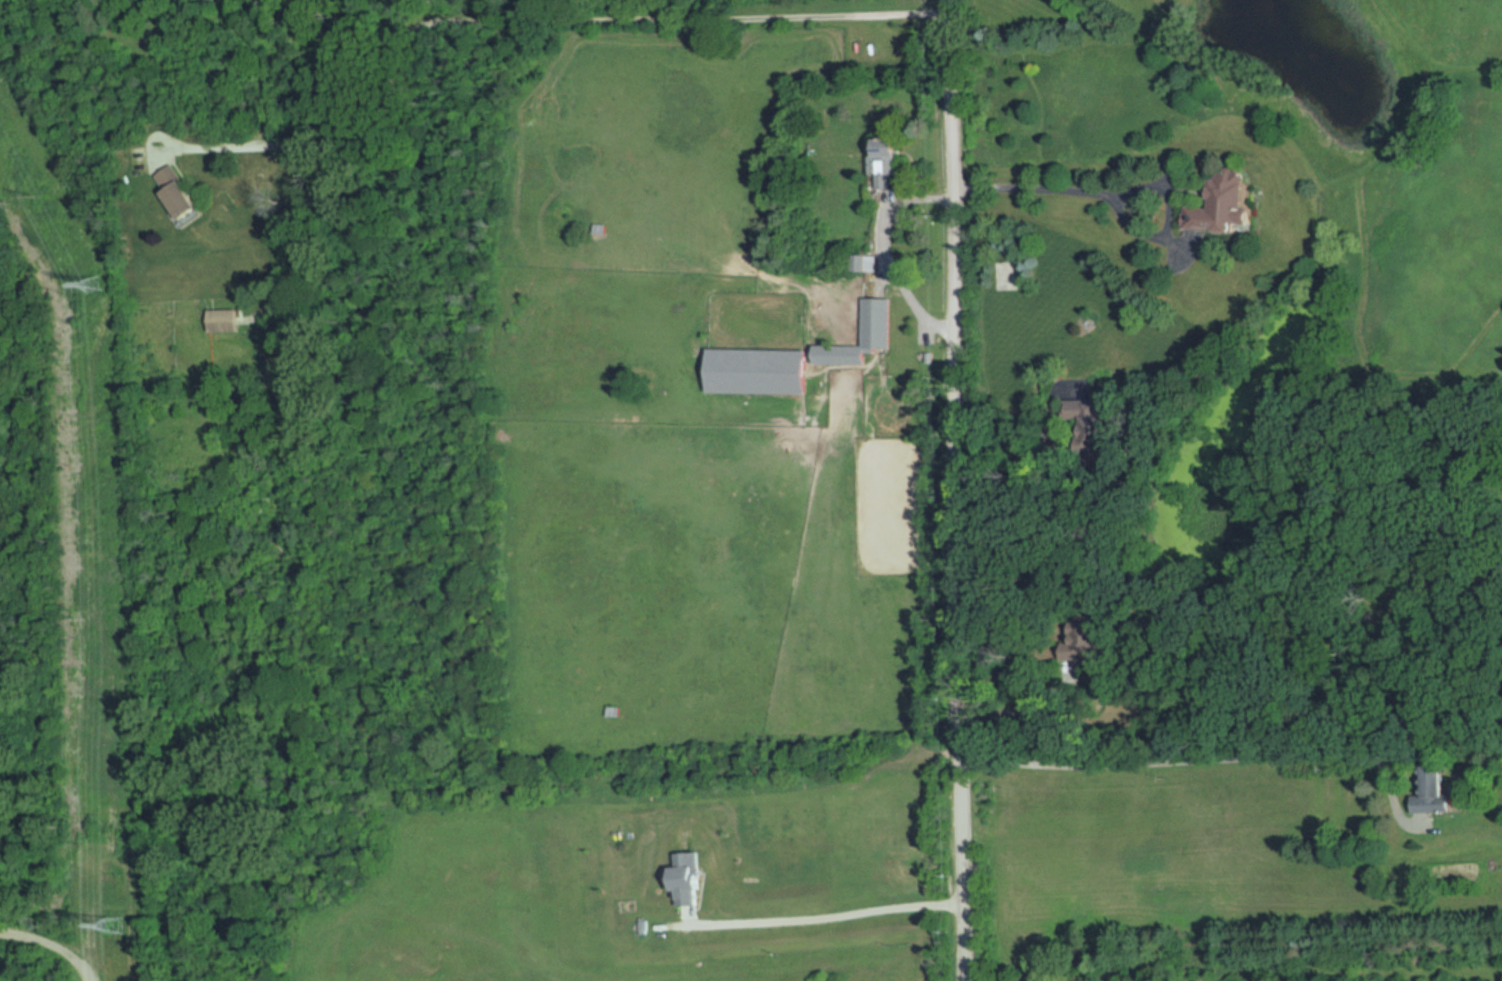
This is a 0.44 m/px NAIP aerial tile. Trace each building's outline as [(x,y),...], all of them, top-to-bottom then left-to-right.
[(897,138),(898,175),(889,175),(889,189),(877,189),(877,191),(869,191),(869,157),(871,157),(871,156),(876,155),(876,138),(897,138)] [(158,177),(169,191),(165,194),(185,220),(203,207),(183,181),(186,179),(175,165),(158,177)] [(1183,227),(1247,234),(1253,174),(1210,169),(1206,206),(1186,203),(1183,227)] [(607,225),(606,235),(594,234),(595,224),(607,225)] [(875,256),(875,272),(852,272),(852,256),(875,256)] [(814,346),(814,364),(864,365),(864,349),(889,349),(890,299),(863,299),(862,346),(814,346)] [(239,309),(240,333),(210,333),(210,310),(239,309)] [(708,350),(706,393),(804,396),(806,350),(708,350)] [(929,352),(930,363),(922,363),(921,353),(929,352)] [(617,706),(617,716),(605,716),(605,706),(617,706)] [(1450,810),(1442,765),(1415,770),(1419,796),(1413,797),(1416,816),(1450,810)] [(695,852),(697,890),(693,890),(694,905),(685,906),(676,906),(675,891),(669,891),(667,868),(674,867),(673,853),(695,852)] [(645,921),(645,931),(637,931),(636,921),(645,921)]
